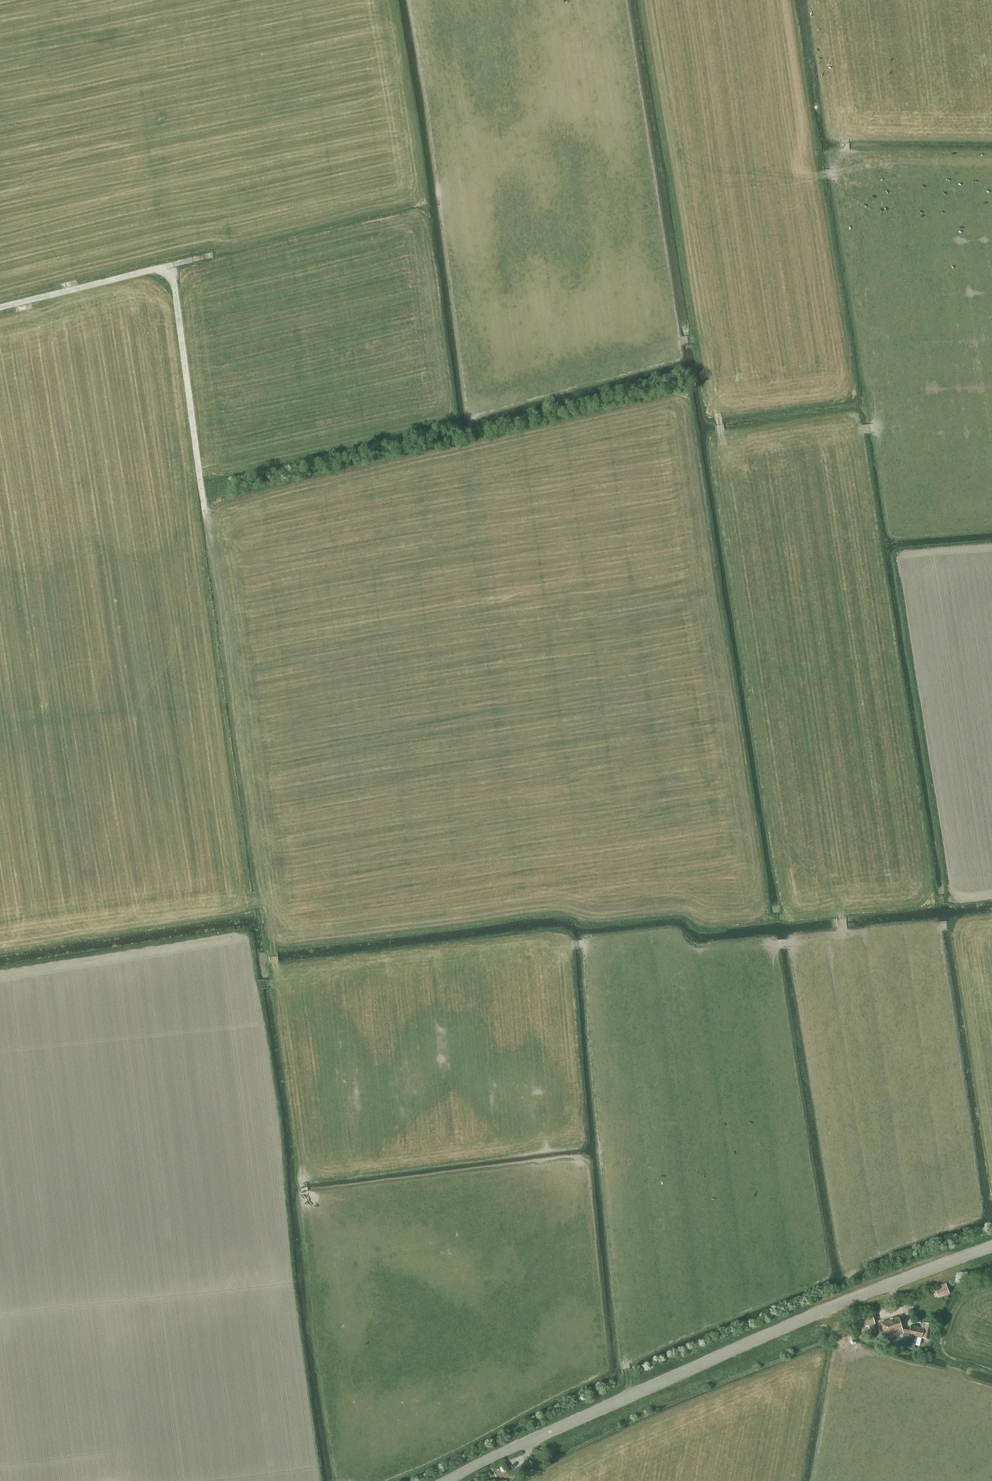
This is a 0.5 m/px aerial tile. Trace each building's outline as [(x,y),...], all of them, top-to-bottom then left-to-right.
[(875,1323),(872,1314),(855,1319),(857,1328),(875,1323)] [(909,1330),(902,1329),(898,1317),(880,1323),(886,1339),(896,1335),(897,1338),(893,1339),(894,1342),(898,1341),(901,1345),(905,1346),(913,1348),(916,1336),(929,1339),(932,1324),(923,1322),(922,1328),(910,1326),(909,1330)] [(872,1339),(875,1332),(871,1329),(867,1337),(872,1339)]
